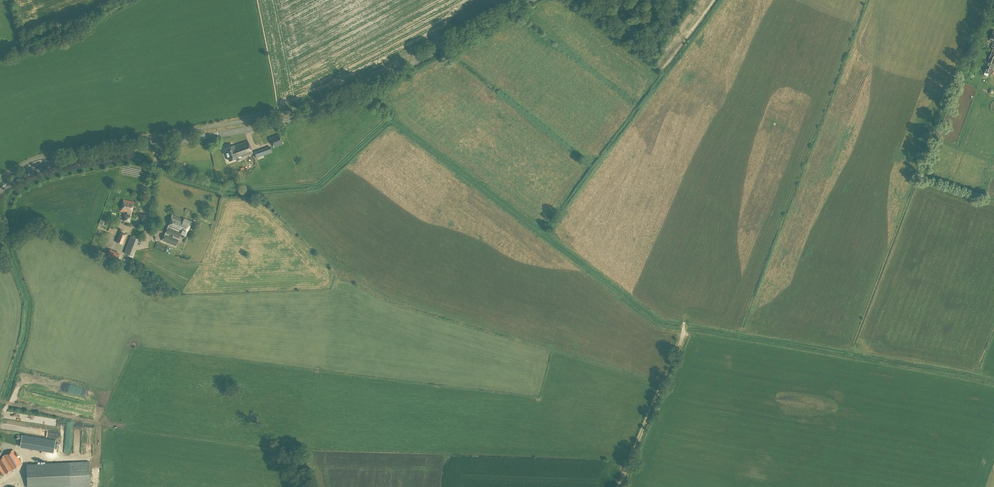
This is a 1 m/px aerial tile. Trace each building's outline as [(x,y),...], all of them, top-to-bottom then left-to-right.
[(993,65),(993,31),(993,30),(989,41),(992,42),(991,47),(993,47),(984,72),(990,75),(993,65)] [(273,148),(283,144),(279,133),(269,137),(273,148)] [(241,157),(252,153),(248,140),(224,148),(229,161),(241,157)] [(256,158),(272,152),(270,146),(254,152),(256,158)] [(131,213),(134,201),(124,199),(121,211),(127,212),(127,214),(124,214),(122,221),(130,223),(131,215),(130,215),(130,213),(131,213)] [(183,219),(172,215),(162,241),(176,246),(180,234),(186,236),(192,221),(184,218),(183,219)] [(123,244),(127,235),(119,232),(115,241),(123,244)] [(53,453),(56,440),(36,437),(22,435),(20,447),(34,449),(53,453)] [(13,450),(0,458),(0,477),(22,464),(13,450)] [(90,486),(89,461),(26,464),(27,486),(63,486),(90,486)]
